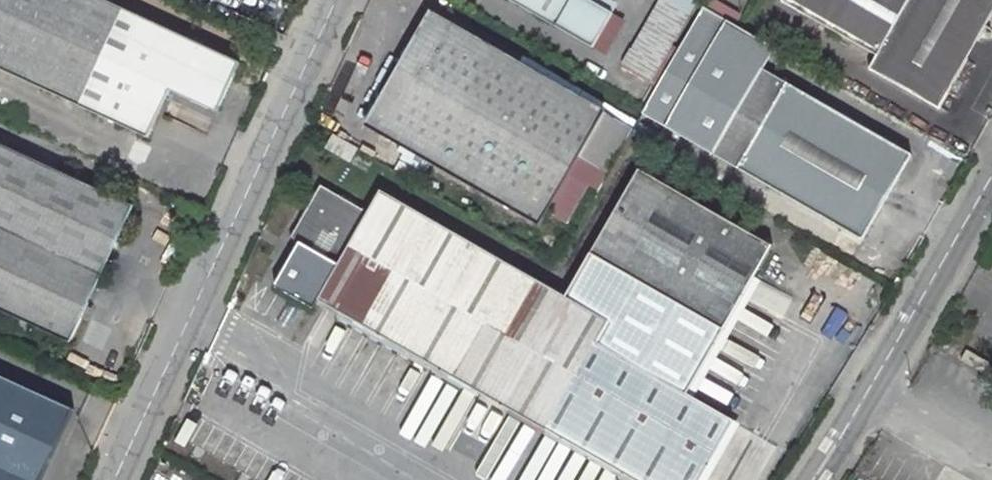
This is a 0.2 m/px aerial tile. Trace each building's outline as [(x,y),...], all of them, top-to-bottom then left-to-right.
[(106,0),(0,0),(0,68),(162,148),(185,102),(231,123),(255,72),(106,0)] [(589,45),(609,11),(589,0),(510,0),(589,45)] [(652,81),(695,0),(654,0),(620,65),(652,81)] [(991,14),(991,0),(777,0),(775,3),(870,60),(864,70),(935,112),(991,14)] [(907,156),(757,69),(769,50),(701,11),(641,115),(858,240),(907,156)] [(427,15),(360,128),(538,234),(606,120),(427,15)] [(153,200),(0,131),(0,296),(88,337),(153,200)] [(357,151),(332,136),(325,148),(349,163),(357,151)] [(577,278),(563,301),(379,193),(365,216),(320,191),(288,241),(296,246),(270,289),(311,313),(316,305),(616,479),(697,479),(730,424),(683,395),(771,247),(640,172),(577,278)] [(967,347),(961,360),(987,375),(991,366),(991,361),(967,347)] [(89,403),(0,362),(0,479),(54,479),(89,403)]
